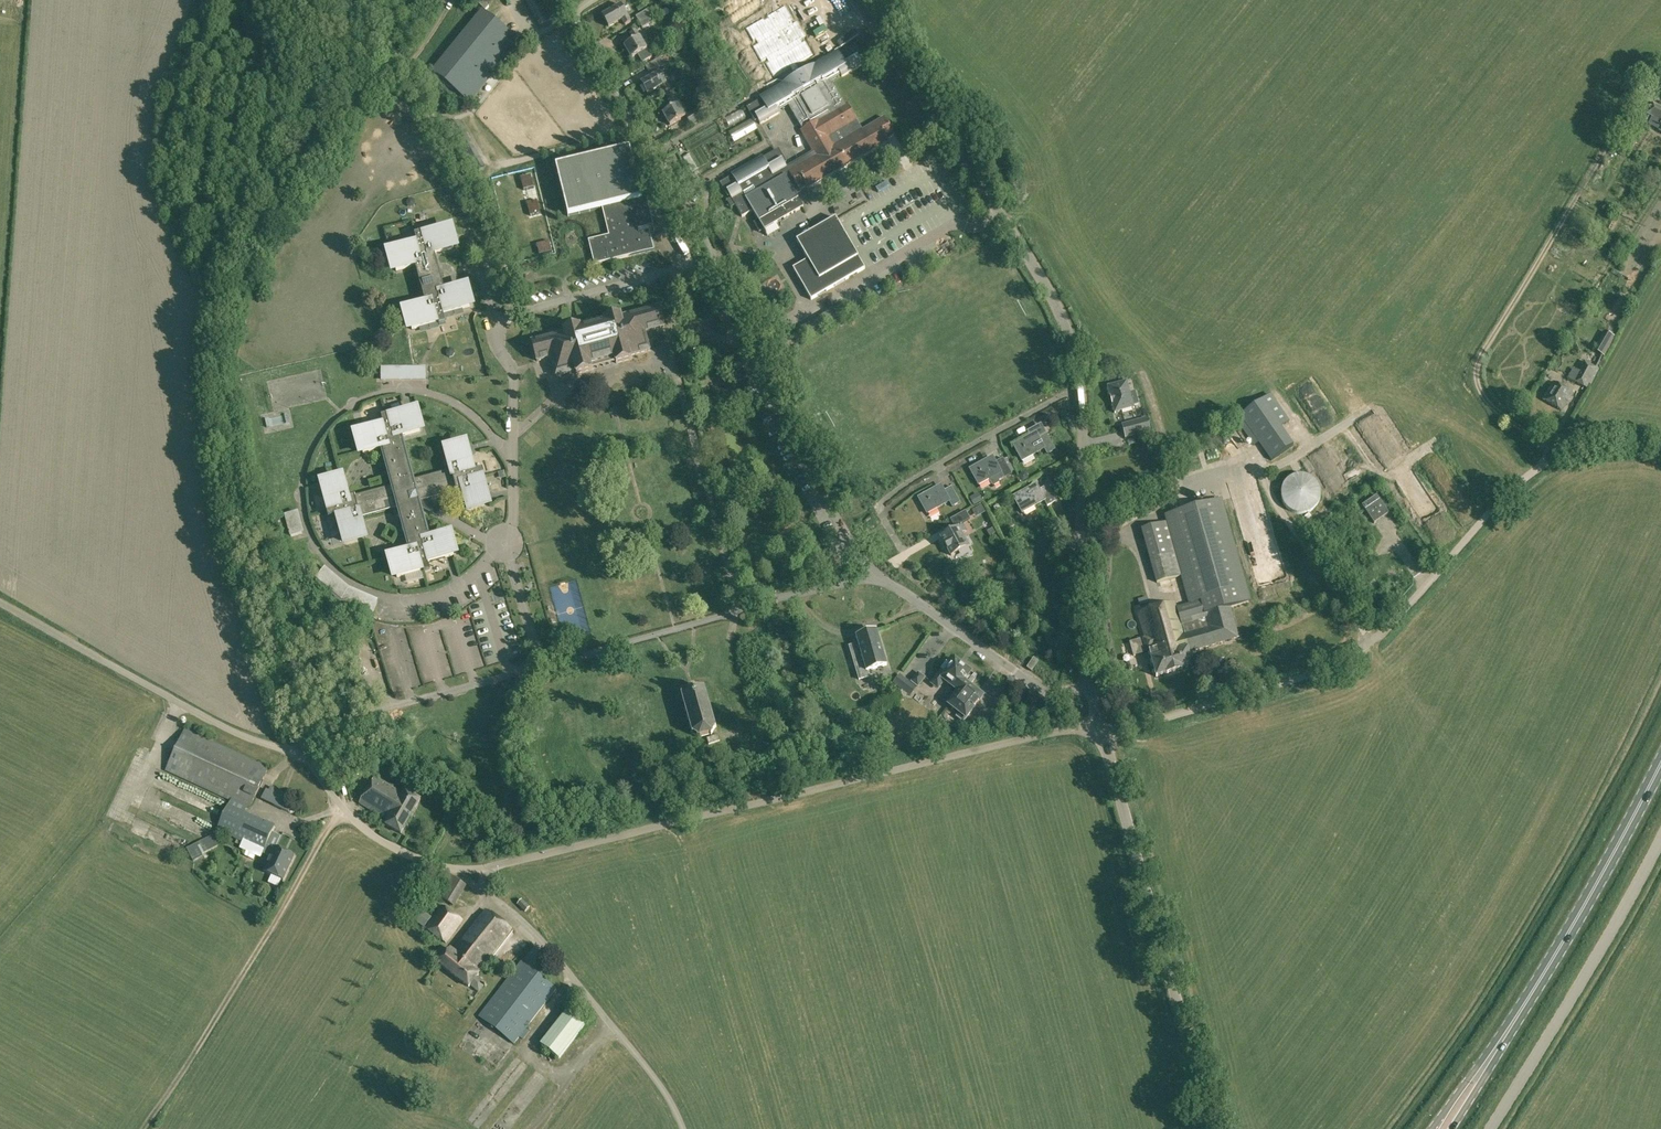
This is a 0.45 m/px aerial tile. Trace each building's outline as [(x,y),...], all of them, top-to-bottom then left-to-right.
[(602,16),(609,27),(622,20),(625,25),(631,22),(621,5),(602,16)] [(432,72),(470,103),(521,41),(482,10),(432,72)] [(639,22),(651,16),(647,10),(636,17),(639,22)] [(639,22),(643,28),(654,22),(651,16),(639,22)] [(787,39),(809,26),(806,22),(785,35),(787,39)] [(767,33),(780,29),(778,24),(766,28),(767,33)] [(634,41),(624,47),(631,58),(636,54),(641,63),(652,57),(637,30),(630,34),(634,41)] [(754,223),(760,232),(803,207),(795,193),(806,186),(808,189),(889,141),(888,139),(895,135),(885,117),(863,130),(847,104),(845,105),(831,81),(841,75),(842,77),(863,65),(853,48),(840,55),(839,52),(815,65),(783,83),(783,84),(760,97),(762,100),(750,107),(760,124),(780,113),(779,111),(789,105),(803,130),(801,131),(813,152),(787,168),(777,151),(764,159),(762,157),(731,175),(733,177),(722,183),(742,217),(753,211),(758,221),(754,223)] [(645,66),(650,74),(666,65),(661,57),(645,66)] [(641,83),(648,94),(661,87),(664,93),(670,89),(660,72),(641,83)] [(669,125),(686,116),(686,115),(675,97),(668,100),(673,108),(663,114),(669,125)] [(1652,103),(1647,114),(1660,121),(1660,108),(1652,103)] [(686,116),(691,126),(704,118),(699,109),(686,116)] [(728,132),(734,142),(757,129),(751,119),(728,132)] [(589,241),(595,265),(654,249),(649,227),(653,226),(646,194),(641,195),(630,148),(557,166),(569,216),(603,207),(610,236),(589,241)] [(684,158),(692,173),(698,169),(689,154),(684,158)] [(531,175),(521,177),(524,190),(534,187),(531,175)] [(454,195),(458,210),(470,207),(466,192),(454,195)] [(412,199),(409,199),(407,202),(407,205),(410,207),(413,206),(415,204),(415,200),(412,199)] [(537,201),(527,203),(530,215),(540,213),(537,201)] [(793,268),(811,300),(865,269),(836,218),(796,241),(808,260),(793,268)] [(407,309),(412,330),(439,323),(439,325),(446,323),(444,315),(470,307),(464,286),(445,292),(435,254),(454,249),(449,228),(422,235),(422,233),(415,235),(417,243),(391,250),(397,271),(416,266),(426,304),(407,309)] [(551,246),(539,249),(540,254),(552,251),(551,246)] [(1608,305),(1618,296),(1610,287),(1600,296),(1608,305)] [(785,317),(790,314),(782,298),(777,301),(785,317)] [(551,357),(556,376),(576,371),(577,374),(592,370),(592,369),(616,363),(631,359),(630,356),(650,350),(645,332),(665,326),(659,307),(620,318),(620,317),(605,321),(605,323),(586,328),(586,326),(565,332),(532,342),(537,361),(551,357)] [(1603,345),(1608,348),(1612,342),(1607,339),(1603,345)] [(450,349),(447,349),(446,352),(447,355),(449,357),(453,356),(454,353),(453,350),(450,349)] [(1575,383),(1586,388),(1589,384),(1591,385),(1598,370),(1583,362),(1577,374),(1574,381),(1575,383)] [(380,367),(381,381),(426,381),(426,367),(380,367)] [(1108,386),(1115,413),(1134,408),(1134,405),(1138,404),(1135,392),(1130,393),(1127,381),(1108,386)] [(1543,398),(1562,410),(1573,393),(1554,381),(1543,398)] [(1258,442),(1271,461),(1294,445),(1282,427),(1290,422),(1270,394),(1235,419),(1254,445),(1258,442)] [(391,556),(397,577),(424,570),(422,564),(454,555),(448,533),(429,538),(421,507),(426,500),(463,489),(468,508),(490,502),(482,475),(476,477),(467,445),(446,451),(451,470),(414,480),(402,436),(420,431),(414,410),(388,417),(389,423),(357,432),(363,454),(382,448),(392,486),(349,498),(343,479),(322,485),(329,512),(336,510),(344,542),(366,536),(361,517),(398,507),(410,551),(391,556)] [(1121,424),(1125,438),(1150,432),(1147,417),(1121,424)] [(296,421),(272,423),(272,433),(296,431),(296,421)] [(1014,445),(1022,460),(1044,448),(1047,454),(1055,450),(1047,434),(1034,441),(1031,435),(1014,445)] [(1233,454),(1240,450),(1234,438),(1227,441),(1233,454)] [(1209,463),(1218,461),(1216,453),(1207,456),(1209,463)] [(992,485),(994,486),(1000,483),(1000,480),(1004,478),(1012,474),(1003,458),(991,465),(988,460),(971,469),(979,484),(988,479),(992,485)] [(1318,467),(1325,477),(1334,471),(1327,460),(1318,467)] [(1309,512),(1326,502),(1304,465),(1288,475),(1309,512)] [(1028,479),(1025,474),(1019,477),(1023,483),(1028,479)] [(1341,502),(1354,494),(1344,478),(1331,486),(1341,502)] [(1014,497),(1023,512),(1044,500),(1048,506),(1055,501),(1047,486),(1034,493),(1031,487),(1014,497)] [(919,498),(927,513),(949,501),(952,507),(960,502),(952,487),(939,494),(936,488),(919,498)] [(974,505),(982,501),(978,494),(970,498),(974,505)] [(1362,506),(1374,524),(1389,513),(1377,496),(1362,506)] [(1168,515),(1170,521),(1141,529),(1150,561),(1156,583),(1185,575),(1193,602),(1176,607),(1175,602),(1136,613),(1143,637),(1141,638),(1146,654),(1149,653),(1156,677),(1193,666),(1189,653),(1240,639),(1231,609),(1249,604),(1220,501),(1168,515)] [(1038,509),(1027,512),(1029,519),(1040,515),(1038,509)] [(284,515),(289,537),(304,533),(298,511),(284,515)] [(951,519),(955,527),(970,519),(966,511),(951,519)] [(937,527),(945,525),(941,512),(934,514),(937,527)] [(941,537),(951,556),(969,546),(961,533),(967,530),(964,525),(959,528),(958,528),(941,537)] [(971,546),(963,551),(966,556),(974,552),(971,546)] [(342,599),(373,613),(379,600),(350,588),(325,566),(316,577),(342,599)] [(857,669),(860,680),(870,677),(868,671),(887,666),(876,631),(857,637),(859,644),(850,646),(857,669)] [(1130,642),(1133,656),(1144,653),(1140,639),(1130,642)] [(957,717),(963,721),(982,697),(969,687),(976,677),(952,658),(932,683),(938,688),(944,680),(959,692),(949,705),(960,713),(957,717)] [(1027,668),(1032,671),(1039,662),(1034,658),(1027,668)] [(893,683),(910,696),(917,687),(918,688),(926,677),(919,671),(910,682),(900,674),(893,683)] [(698,737),(699,738),(713,734),(712,733),(715,728),(716,728),(704,689),(697,691),(696,686),(688,689),(689,693),(682,695),(693,734),(694,734),(698,737)] [(1007,698),(1000,693),(994,701),(1001,706),(1007,698)] [(185,728),(165,771),(230,800),(217,830),(242,842),(239,848),(247,852),(245,855),(255,860),(258,854),(262,855),(262,854),(267,845),(275,828),(244,813),(246,808),(249,809),(269,767),(185,728)] [(706,738),(708,745),(719,741),(717,734),(706,738)] [(372,768),(380,773),(384,766),(377,761),(372,768)] [(386,825),(401,833),(420,799),(405,790),(404,793),(376,777),(360,805),(388,821),(386,825)] [(406,777),(402,783),(407,786),(411,780),(406,777)] [(363,793),(369,788),(364,783),(358,788),(363,793)] [(261,799),(289,813),(294,802),(266,789),(261,799)] [(187,849),(192,859),(218,846),(213,836),(187,849)] [(295,856),(276,847),(275,849),(267,845),(262,854),(271,858),(264,873),(282,882),(295,856)] [(439,897),(453,905),(465,885),(451,876),(439,897)] [(517,904),(525,912),(530,907),(522,899),(517,904)] [(426,928),(446,942),(462,920),(443,906),(426,928)] [(410,917),(425,928),(432,917),(417,907),(410,917)] [(470,985),(479,992),(486,983),(477,977),(479,974),(478,973),(512,929),(486,910),(461,941),(461,940),(453,950),(450,948),(439,963),(470,986),(470,985)] [(477,1016),(514,1044),(557,989),(520,961),(477,1016)] [(540,1044),(559,1059),(586,1024),(568,1009),(540,1044)]
